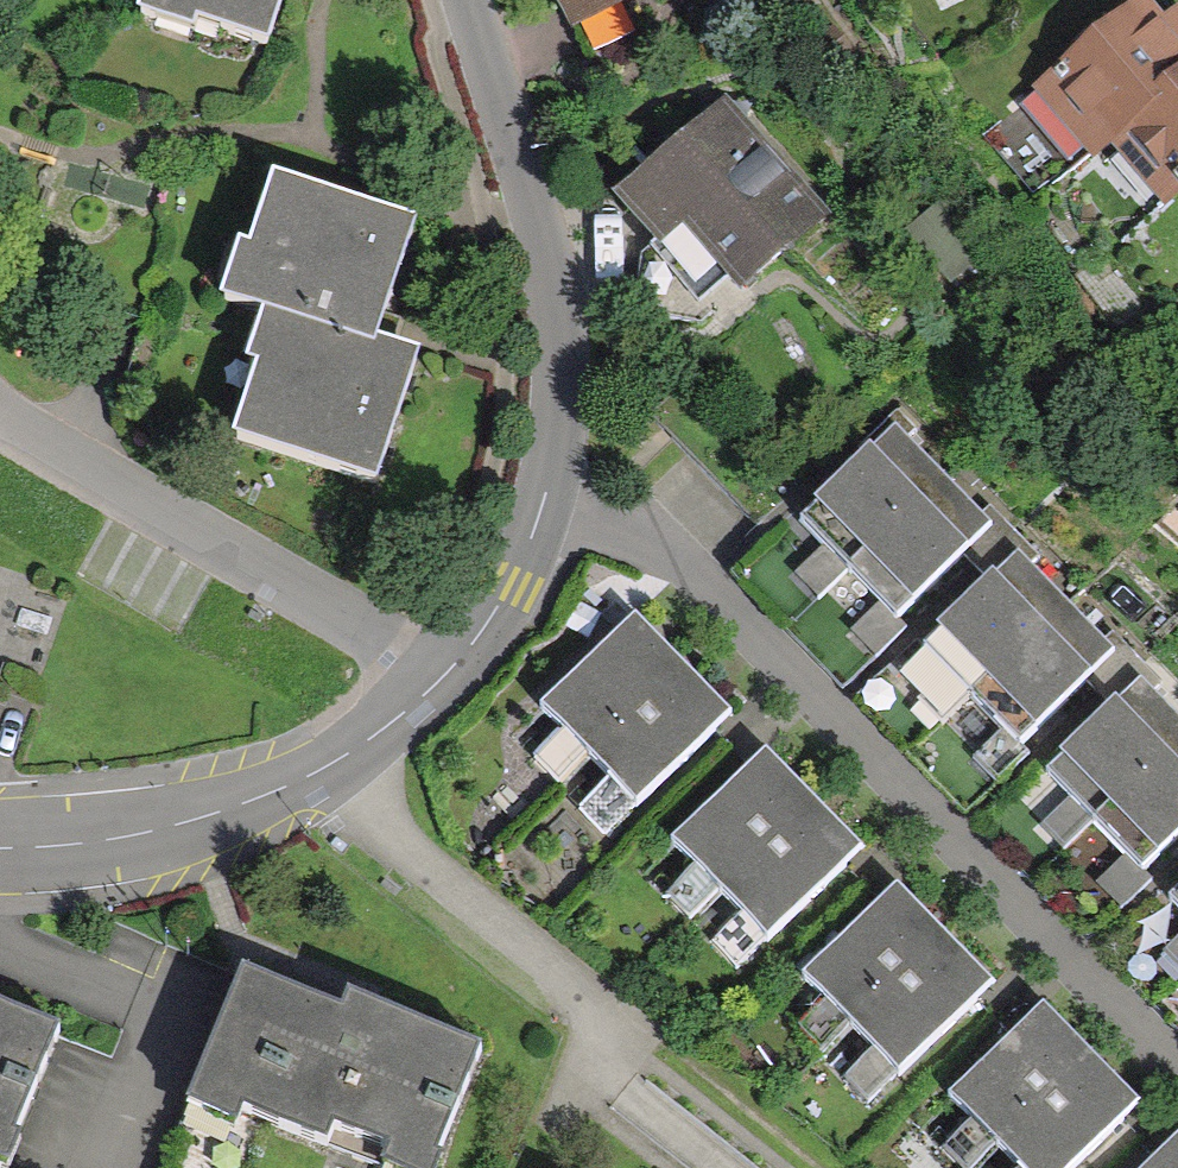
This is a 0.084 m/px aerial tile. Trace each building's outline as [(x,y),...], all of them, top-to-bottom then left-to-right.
[(271,43),(284,0),(151,0),(145,17),(193,32),(197,19),(271,43)] [(567,41),(651,0),(547,0),(567,41)] [(1172,3),(1144,25),(1130,8),(1024,90),(1081,163),(1106,143),(1160,212),(1177,198),(1177,10),(1172,3)] [(735,289),(820,214),(719,102),(613,197),(658,246),(680,227),(735,289)] [(420,355),(381,345),(414,226),(275,188),(255,261),(237,256),(224,303),(257,312),(244,361),(256,364),(235,441),(386,482),(420,355)] [(813,510),(904,604),(966,544),(994,517),(903,423),(875,451),(813,510)] [(931,635),(1024,734),(1092,671),(1116,648),(1022,549),(996,574),(931,635)] [(547,712),(638,805),(710,735),(728,718),(637,625),(619,642),(547,712)] [(1150,862),(1177,834),(1177,711),(1149,681),(1123,707),(1059,768),(1150,862)] [(678,847),(769,940),(842,870),(859,854),(768,760),(751,777),(678,847)] [(808,975),(899,1068),(969,1000),(989,982),(898,888),(879,907),(808,975)] [(391,1167),(426,1167),(473,1051),(363,1007),(343,999),(337,1013),(238,973),(185,1104),(233,1123),(241,1103),(323,1136),(328,1123),(392,1149),(385,1166),(391,1167)] [(1026,1167),(1063,1167),(1115,1118),(1134,1099),(1044,1006),(1024,1025),(954,1093),(1026,1167)] [(6,1164),(58,1035),(0,1012),(0,1162),(6,1164)] [(1172,1148),(1151,1167),(1177,1167),(1177,1142),(1172,1148)]
